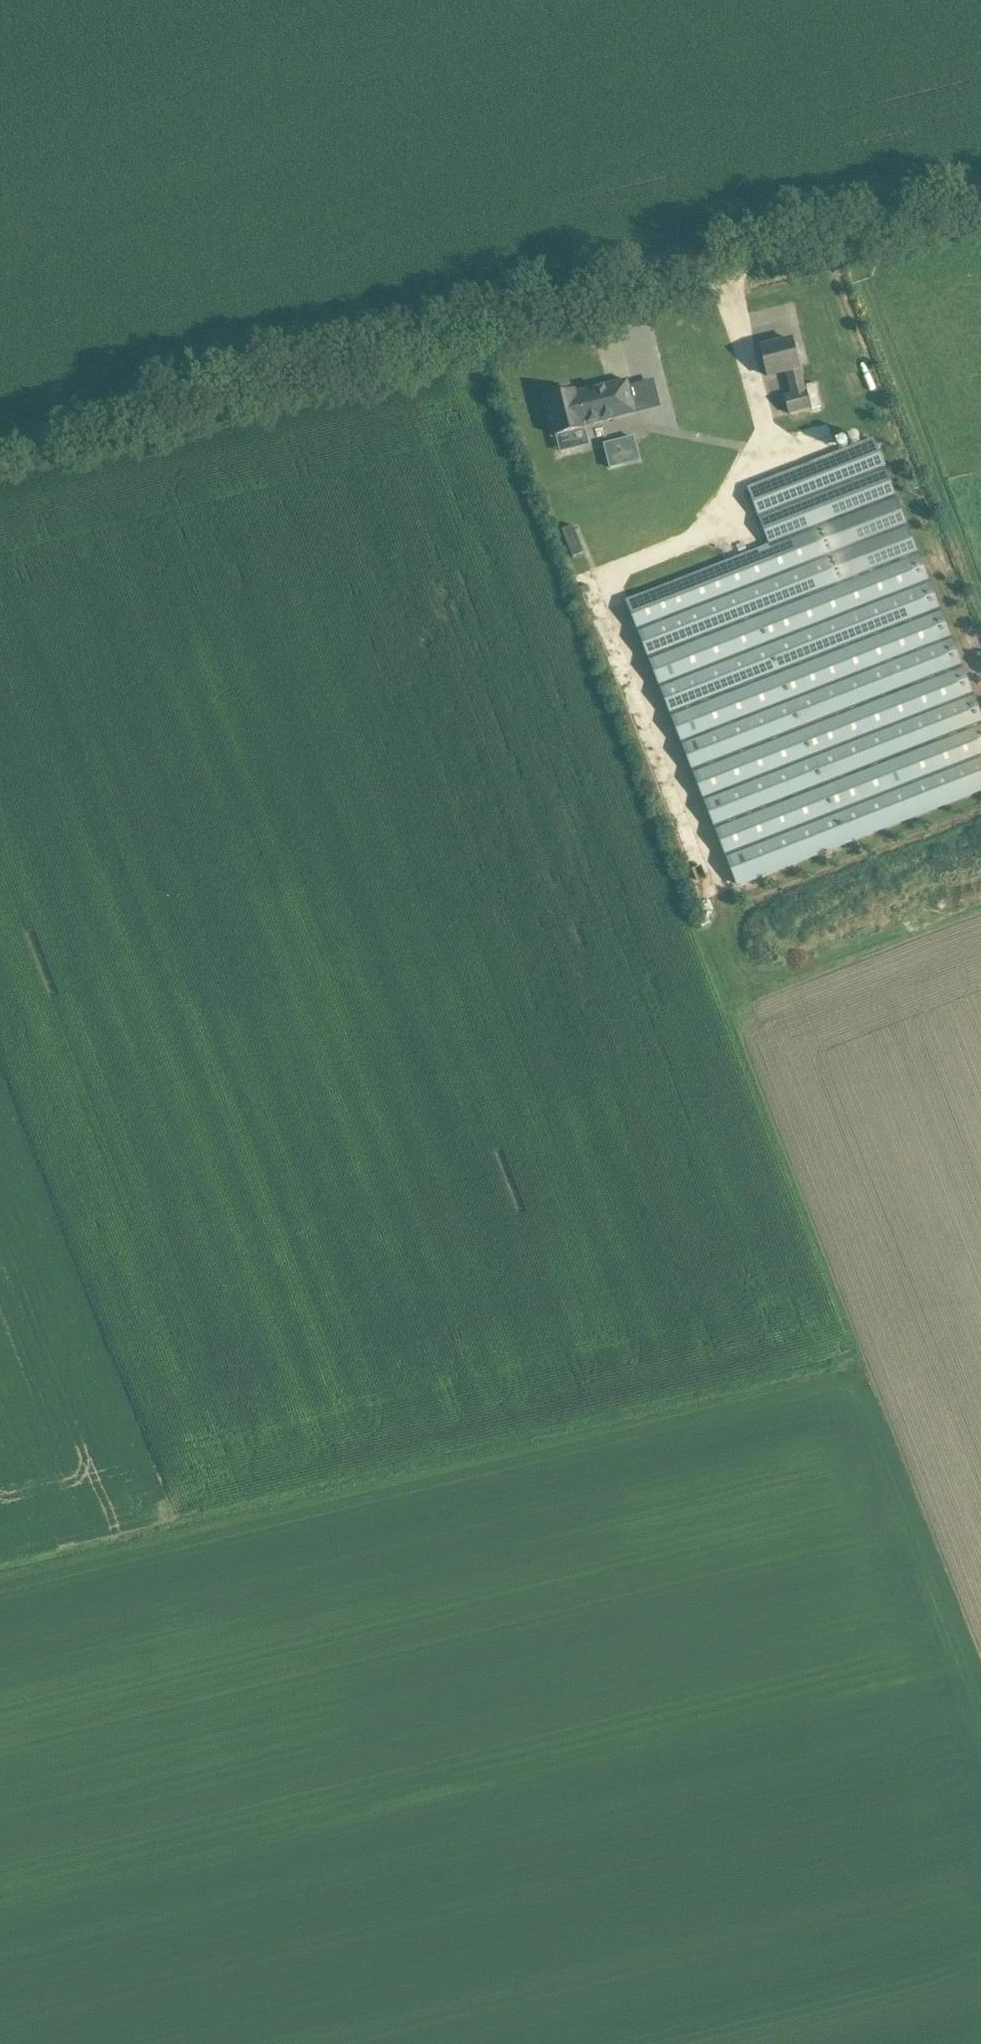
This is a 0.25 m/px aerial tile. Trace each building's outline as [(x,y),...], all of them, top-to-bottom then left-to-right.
[(759,347),(767,378),(787,373),(792,394),(785,396),(789,413),(810,408),(793,338),(759,347)] [(637,413),(628,380),(576,393),(576,391),(570,392),(569,388),(553,392),(554,396),(548,397),(558,436),(585,429),(585,426),(637,413)] [(634,437),(604,445),(611,470),(641,462),(634,437)] [(874,440),(732,495),(754,552),(629,601),(740,885),(980,791),(980,713),(874,440)] [(574,526),(563,530),(574,557),(585,553),(574,526)]
